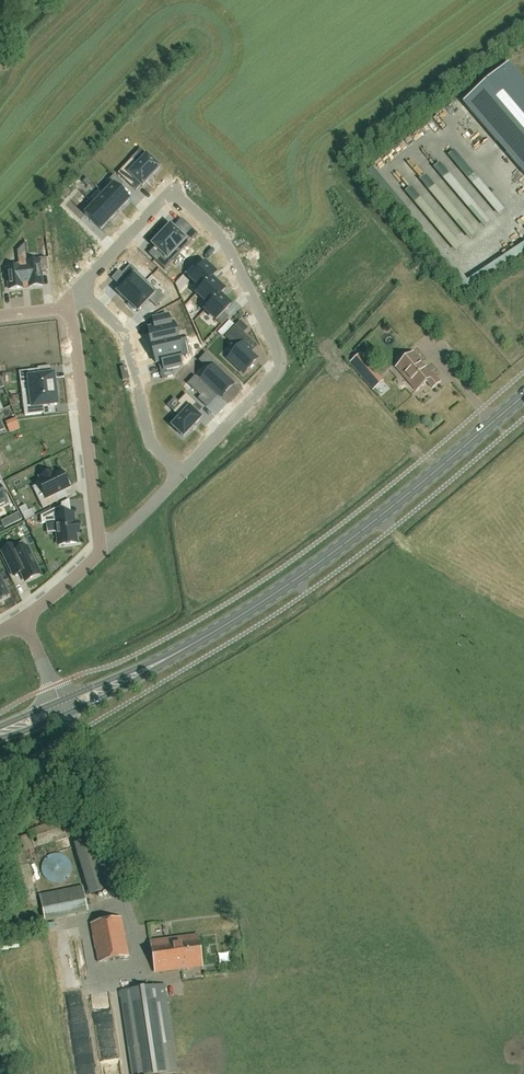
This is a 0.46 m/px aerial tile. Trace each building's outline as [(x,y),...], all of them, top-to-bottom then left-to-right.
[(494,158),(518,185),(523,180),(523,132),(494,158)] [(132,159),(118,174),(131,187),(136,181),(141,185),(142,186),(159,168),(147,156),(138,165),(132,159)] [(106,158),(101,164),(109,171),(114,166),(106,158)] [(437,200),(433,204),(467,246),(490,227),(473,206),(476,203),(452,173),(430,191),(437,200)] [(111,183),(102,192),(104,194),(120,209),(129,200),(118,189),(123,185),(113,176),(108,181),(111,183)] [(82,183),(87,187),(91,183),(87,179),(86,179),(82,183)] [(104,194),(94,205),(110,220),(120,209),(104,194)] [(457,251),(462,248),(424,197),(413,205),(441,242),(447,238),(457,251)] [(94,205),(85,215),(101,230),(110,220),(94,205)] [(408,210),(404,214),(410,222),(415,217),(408,210)] [(170,226),(161,235),(180,253),(198,234),(187,224),(181,231),(179,234),(178,233),(170,226)] [(161,235),(152,245),(160,252),(161,253),(159,255),(158,254),(154,259),(164,269),(180,253),(161,235)] [(15,268),(7,269),(9,290),(23,288),(22,284),(29,283),(27,263),(25,244),(17,252),(19,264),(15,265),(15,268)] [(27,263),(29,283),(29,288),(35,287),(43,286),(41,272),(47,271),(46,258),(39,259),(39,261),(27,263)] [(192,266),(185,274),(201,289),(211,279),(216,274),(205,263),(198,271),(192,266)] [(122,288),(117,292),(127,302),(147,281),(137,272),(138,271),(130,264),(122,274),(128,280),(122,288)] [(170,269),(165,274),(175,284),(180,278),(170,269)] [(201,289),(197,294),(209,306),(219,295),(224,291),(211,279),(201,289)] [(147,281),(127,302),(129,304),(128,305),(134,311),(136,310),(138,312),(149,300),(156,306),(165,297),(157,290),(147,281)] [(209,306),(205,311),(221,326),(228,318),(223,313),(230,306),(219,295),(209,306)] [(150,329),(148,329),(152,346),(177,340),(173,322),(170,323),(168,316),(155,319),(153,319),(155,328),(150,329)] [(229,321),(223,328),(227,331),(234,325),(229,321)] [(236,327),(226,337),(238,349),(228,359),(243,374),(256,360),(250,354),(252,352),(248,348),(252,343),(243,334),(236,327)] [(177,340),(152,346),(156,363),(158,363),(162,362),(164,370),(171,369),(179,367),(181,366),(181,365),(179,358),(181,357),(177,340)] [(396,368),(403,376),(410,384),(416,391),(426,382),(432,388),(440,381),(432,372),(431,373),(414,353),(396,368)] [(356,371),(365,364),(358,356),(350,363),(356,371)] [(195,377),(188,385),(201,396),(201,397),(210,388),(218,395),(220,398),(232,385),(215,369),(214,368),(211,372),(202,381),(195,377)] [(38,370),(20,373),(21,381),(29,380),(31,393),(57,390),(56,382),(54,382),(53,375),(51,375),(40,377),(39,370),(38,370)] [(32,406),(24,407),(25,416),(44,414),(44,413),(44,407),(55,406),(57,405),(56,398),(58,398),(57,390),(31,393),(32,406)] [(180,419),(172,427),(183,437),(192,428),(192,429),(193,428),(192,428),(195,425),(195,426),(196,425),(195,425),(201,419),(197,415),(190,409),(195,404),(196,404),(186,395),(178,403),(180,406),(174,412),(173,413),(180,419)] [(45,498),(39,501),(43,509),(58,501),(55,494),(65,489),(69,487),(68,486),(70,485),(66,476),(64,477),(62,472),(54,475),(52,472),(40,477),(42,481),(38,483),(39,484),(45,498)] [(61,506),(41,516),(41,524),(46,523),(56,522),(57,533),(58,545),(77,543),(76,533),(78,533),(77,524),(74,524),(73,515),(71,515),(63,516),(62,506),(61,506)] [(19,514),(10,518),(13,524),(22,520),(19,514)] [(40,574),(28,548),(27,549),(18,553),(15,545),(2,552),(8,566),(13,575),(13,576),(14,576),(21,572),(25,581),(40,574)] [(0,579),(0,600),(1,599),(2,599),(2,598),(8,595),(0,579)] [(25,852),(75,835),(69,817),(27,831),(28,835),(20,838),(24,849),(24,850),(25,852)] [(97,838),(82,842),(97,893),(112,889),(97,838)] [(71,870),(71,869),(71,868),(71,866),(71,865),(70,864),(70,863),(69,861),(68,860),(68,859),(67,858),(66,857),(65,857),(63,856),(62,855),(61,855),(60,854),(58,854),(57,854),(56,854),(54,854),(53,854),(52,854),(51,855),(49,855),(48,856),(47,857),(46,857),(45,858),(44,859),(43,860),(43,861),(42,863),(41,864),(41,865),(41,866),(41,868),(41,869),(41,870),(41,872),(41,873),(41,874),(42,875),(43,877),(43,878),(44,879),(45,880),(46,881),(47,882),(48,882),(49,883),(51,883),(52,884),(53,884),(54,884),(56,884),(57,884),(58,884),(60,884),(61,883),(62,883),(63,882),(65,882),(66,881),(67,880),(68,879),(68,878),(69,877),(70,875),(70,874),(71,873),(71,872),(71,870)] [(87,913),(82,887),(39,896),(44,922),(87,913)] [(120,919),(90,925),(98,963),(128,957),(120,919)] [(155,974),(190,968),(202,967),(197,936),(151,943),(155,974)] [(173,1044),(164,986),(119,992),(132,1073),(172,1073),(177,1073),(173,1044)] [(114,1026),(113,1000),(96,1001),(97,1027),(114,1026)] [(101,1040),(117,1037),(116,1032),(100,1035),(101,1040)]
